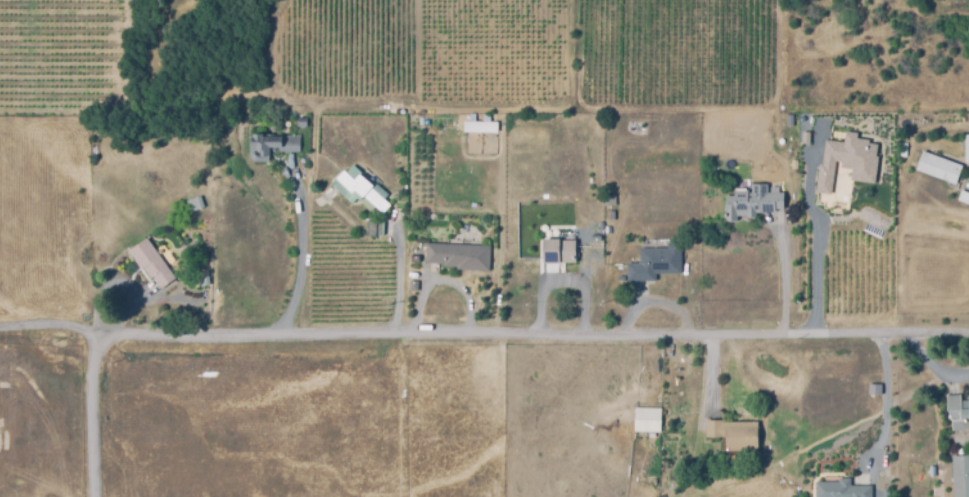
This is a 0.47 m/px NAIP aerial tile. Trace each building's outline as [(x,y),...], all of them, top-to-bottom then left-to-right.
[(792,125),(785,125),(785,114),(793,114),(792,125)] [(306,126),(297,126),(297,116),(306,116),(306,126)] [(464,121),(498,121),(498,134),(463,133),(464,121)] [(866,138),(866,143),(879,145),(874,181),(850,178),(851,167),(840,166),(841,158),(833,157),(829,192),(817,190),(822,156),(824,138),(843,141),(844,136),(845,130),(855,131),(854,137),(866,138)] [(269,160),(248,160),(248,137),(253,137),(253,134),(262,134),(262,136),(281,136),(281,134),(299,134),(300,151),(278,151),(278,146),(274,146),(274,152),(269,152),(269,160)] [(955,184),(915,168),(923,149),(963,165),(955,184)] [(383,213),(375,206),(372,210),(357,197),(352,203),(344,196),(349,190),(335,178),(343,170),(354,179),(359,174),(373,186),(371,188),(390,204),(383,213)] [(737,220),(724,220),(725,195),(733,195),(733,189),(747,189),(747,192),(750,192),(750,183),(767,184),(767,191),(769,191),(769,186),(778,186),(778,192),(783,192),(782,209),(774,209),(774,212),(759,211),(759,213),(755,213),(755,216),(746,216),(746,215),(737,215),(737,220)] [(961,189),(968,192),(968,204),(957,200),(961,189)] [(602,205),(602,194),(615,194),(616,205),(602,205)] [(197,198),(202,211),(189,215),(184,202),(197,198)] [(381,236),(364,236),(364,222),(381,222),(381,236)] [(167,283),(161,288),(153,277),(151,278),(129,249),(146,237),(167,266),(175,277),(167,283)] [(542,262),(542,238),(560,238),(560,240),(575,239),(576,262),(542,262)] [(489,271),(455,269),(456,267),(442,266),(442,263),(424,262),(425,242),(490,245),(489,271)] [(654,281),(626,280),(627,262),(639,263),(639,247),(666,248),(666,242),(681,242),(680,273),(655,273),(654,281)] [(417,291),(409,290),(409,280),(418,281),(417,291)] [(881,393),(868,393),(868,383),(881,383),(881,393)] [(968,395),(968,429),(952,430),(951,410),(947,411),(946,394),(960,394),(961,400),(968,400),(968,395)] [(635,407),(660,408),(660,432),(634,431),(635,407)] [(733,459),(725,459),(726,437),(705,436),(705,420),(758,420),(758,451),(741,451),(741,457),(733,457),(733,459)] [(951,455),(968,454),(968,496),(953,496),(951,455)] [(872,484),(872,496),(814,496),(814,481),(838,481),(838,477),(851,477),(851,485),(872,484)]
